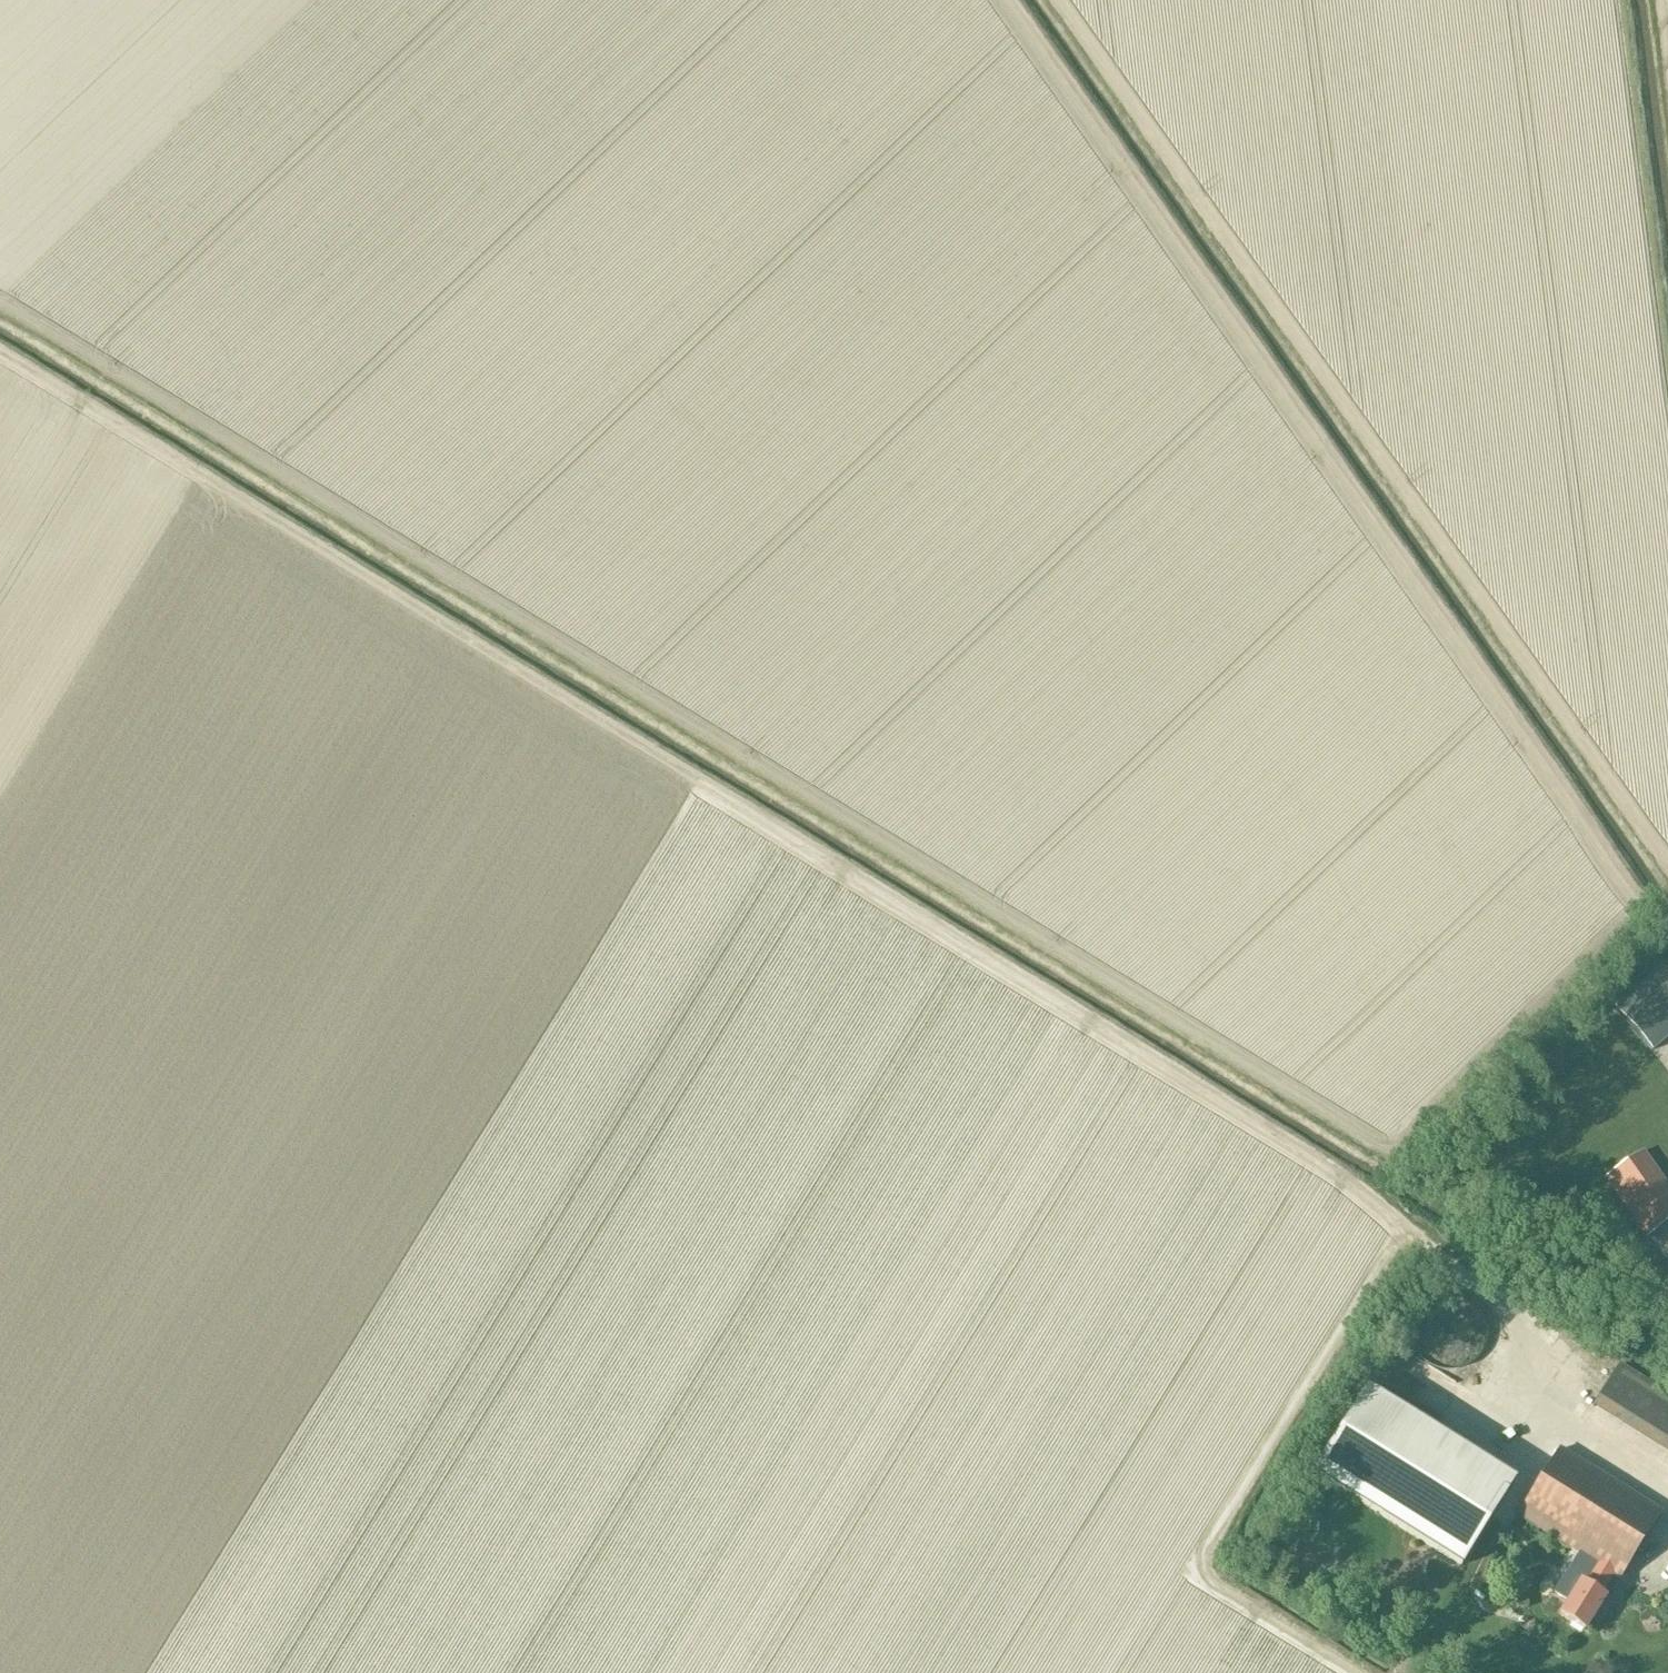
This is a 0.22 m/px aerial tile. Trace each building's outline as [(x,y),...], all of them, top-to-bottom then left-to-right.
[(1649,1050),(1667,1033),(1667,961),(1613,1009),(1649,1050)] [(1667,1220),(1667,1191),(1640,1151),(1603,1177),(1645,1236),(1667,1220)] [(1412,1319),(1410,1329),(1410,1340),(1414,1350),(1420,1358),(1428,1365),(1437,1369),(1447,1371),(1458,1369),(1467,1365),(1475,1359),(1482,1350),(1485,1341),(1486,1330),(1484,1320),(1479,1311),(1472,1303),(1464,1298),(1454,1295),(1443,1295),(1433,1297),(1424,1303),(1417,1310),(1412,1319)] [(1591,1406),(1667,1454),(1667,1395),(1617,1364),(1591,1406)] [(1364,1388),(1311,1473),(1458,1565),(1511,1480),(1364,1388)] [(1617,1578),(1659,1512),(1558,1449),(1516,1516),(1577,1554),(1553,1593),(1566,1601),(1557,1615),(1582,1631),(1604,1596),(1599,1594),(1611,1575),(1617,1578)]
